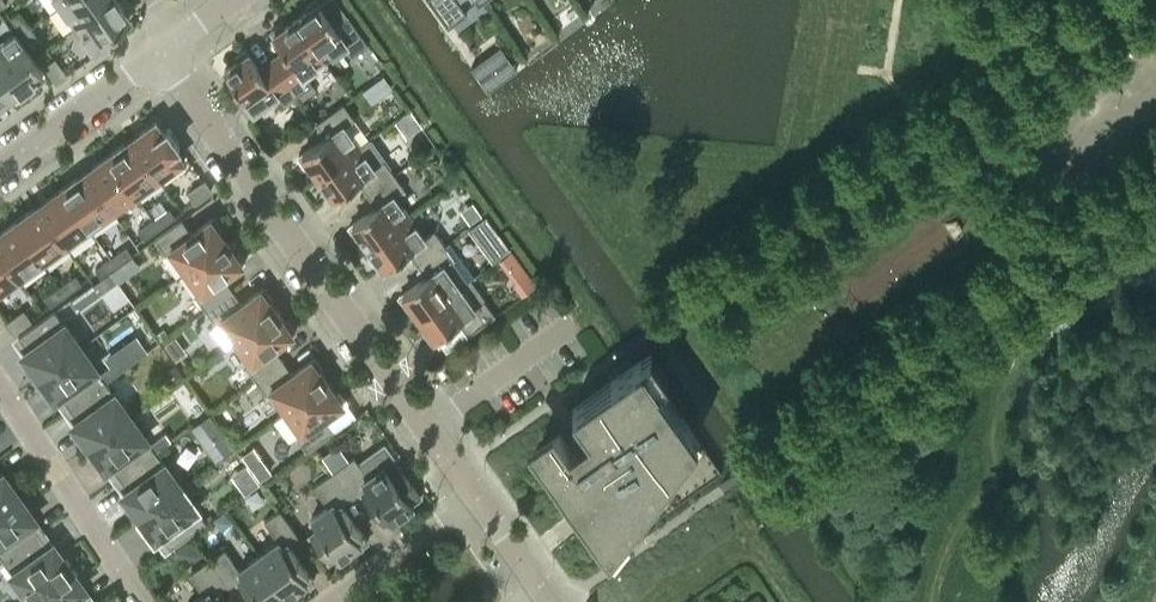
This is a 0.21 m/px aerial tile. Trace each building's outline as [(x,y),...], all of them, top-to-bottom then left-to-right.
[(111,0),(66,0),(60,4),(75,26),(111,0)] [(75,26),(95,54),(115,39),(111,33),(128,21),(121,12),(124,10),(117,0),(111,0),(75,26)] [(348,16),(335,26),(316,0),(313,0),(304,6),(307,10),(295,18),(325,59),(344,45),(352,55),(368,43),(348,16)] [(448,17),(467,3),(465,1),(467,0),(436,0),(448,17)] [(10,16),(21,32),(30,26),(19,10),(10,16)] [(325,59),(295,18),(284,26),(281,23),(271,30),(290,58),(277,67),(296,95),(312,83),(305,73),(325,59)] [(454,18),(450,21),(456,29),(460,26),(454,18)] [(30,26),(21,32),(33,48),(41,42),(30,26)] [(21,89),(35,79),(32,76),(41,70),(15,33),(0,44),(0,59),(21,89)] [(500,46),(470,67),(487,90),(516,69),(500,46)] [(296,95),(277,67),(265,76),(245,49),(234,56),(237,60),(224,69),(241,92),(235,96),(247,114),(274,95),(282,105),(296,95)] [(0,59),(0,99),(6,95),(8,98),(21,89),(0,59)] [(57,81),(66,74),(55,59),(45,65),(57,81)] [(318,175),(359,146),(344,125),(354,118),(343,102),(316,122),(326,136),(298,155),(306,166),(309,164),(318,175)] [(141,135),(133,140),(159,176),(183,159),(175,148),(179,145),(167,128),(163,131),(155,120),(139,132),(141,135)] [(394,173),(369,138),(359,146),(318,175),(326,187),(322,189),(330,200),(357,180),(367,193),(394,173)] [(123,143),(108,154),(135,193),(159,176),(133,140),(125,146),(123,143)] [(94,168),(86,174),(112,210),(135,193),(108,154),(92,165),(94,168)] [(394,173),(367,193),(376,206),(348,225),(356,236),(359,234),(368,245),(409,216),(394,195),(404,188),(394,173)] [(76,176),(61,188),(89,226),(112,210),(86,174),(79,179),(76,176)] [(204,180),(189,191),(195,201),(211,189),(204,180)] [(47,202),(40,207),(65,243),(89,226),(61,188),(45,199),(47,202)] [(30,210),(14,221),(42,260),(65,243),(40,207),(32,213),(30,210)] [(153,218),(159,226),(175,215),(169,207),(153,218)] [(182,218),(154,238),(165,253),(171,249),(186,270),(227,240),(218,229),(221,227),(214,216),(192,232),(182,218)] [(409,216),(368,245),(376,257),(373,259),(380,270),(408,250),(417,263),(444,243),(434,229),(423,236),(409,216)] [(159,226),(153,218),(138,229),(144,238),(159,226)] [(0,236),(0,250),(19,276),(42,260),(14,221),(0,231),(0,234),(1,235),(0,236)] [(227,240),(186,270),(200,290),(195,294),(205,309),(233,289),(223,276),(245,260),(238,250),(235,252),(227,240)] [(426,276),(399,295),(406,306),(410,304),(418,315),(459,286),(469,278),(475,275),(460,254),(455,258),(444,243),(417,263),(426,276)] [(110,257),(116,265),(132,254),(126,245),(110,257)] [(19,276),(0,250),(0,290),(19,276)] [(116,265),(110,257),(95,268),(101,276),(116,265)] [(60,285),(66,294),(82,282),(75,274),(60,285)] [(459,286),(418,315),(426,327),(423,329),(430,340),(458,320),(468,334),(495,314),(484,299),(469,278),(459,286)] [(66,294),(60,285),(44,296),(50,305),(66,294)] [(277,310),(268,299),(271,297),(264,286),(242,302),(233,289),(205,309),(216,323),(212,326),(226,346),(236,340),(277,310)] [(8,321),(14,331),(30,319),(23,310),(8,321)] [(39,375),(80,346),(54,310),(18,336),(34,359),(30,362),(39,375)] [(277,310),(236,340),(250,360),(245,364),(255,379),(283,359),(274,346),(296,331),(288,320),(285,322),(277,310)] [(69,407),(105,381),(80,346),(39,375),(48,388),(53,385),(69,407)] [(553,421),(528,439),(535,450),(577,507),(577,508),(582,515),(589,524),(589,525),(609,552),(712,477),(721,471),(722,471),(659,383),(668,376),(650,351),(641,357),(639,359),(633,363),(615,375),(608,381),(572,407),(579,417),(588,430),(584,433),(581,430),(580,431),(582,434),(569,444),(560,432),(553,421)] [(283,359),(255,379),(266,393),(271,389),(286,410),(327,380),(319,369),(322,367),(314,356),(292,372),(283,359)] [(327,380),(286,410),(274,419),(289,439),(295,434),(306,450),(334,430),(324,416),(346,401),(338,390),(335,392),(327,380)] [(89,445),(130,416),(105,381),(69,407),(84,429),(80,432),(89,445)] [(119,477),(155,451),(130,416),(89,445),(98,458),(103,455),(119,477)] [(333,470),(352,496),(362,489),(389,526),(401,517),(399,514),(412,504),(410,502),(420,495),(384,445),(359,463),(354,456),(333,470)] [(139,515),(180,486),(155,451),(119,477),(135,499),(130,502),(139,515)] [(352,496),(333,470),(313,485),(328,505),(311,516),(319,528),(310,535),(329,560),(338,554),(340,556),(353,547),(355,550),(368,541),(341,504),(352,496)] [(19,495),(10,482),(5,486),(0,479),(0,509),(19,495)] [(170,548),(190,533),(206,522),(180,486),(139,515),(149,528),(153,525),(170,548)] [(39,534),(24,512),(28,508),(19,495),(0,509),(0,556),(3,560),(39,534)] [(259,554),(287,594),(299,585),(301,588),(314,579),(288,542),(298,535),(279,509),(264,520),(279,540),(259,554)] [(28,595),(69,565),(60,552),(55,556),(39,534),(3,560),(28,595)] [(259,554),(239,568),(225,548),(209,559),(228,585),(239,578),(256,601),(276,601),(287,594),(259,554)] [(209,559),(189,573),(204,593),(192,601),(224,601),(218,593),(228,585),(209,559)] [(74,582),(78,578),(69,565),(28,595),(33,601),(88,601),(74,582)]
